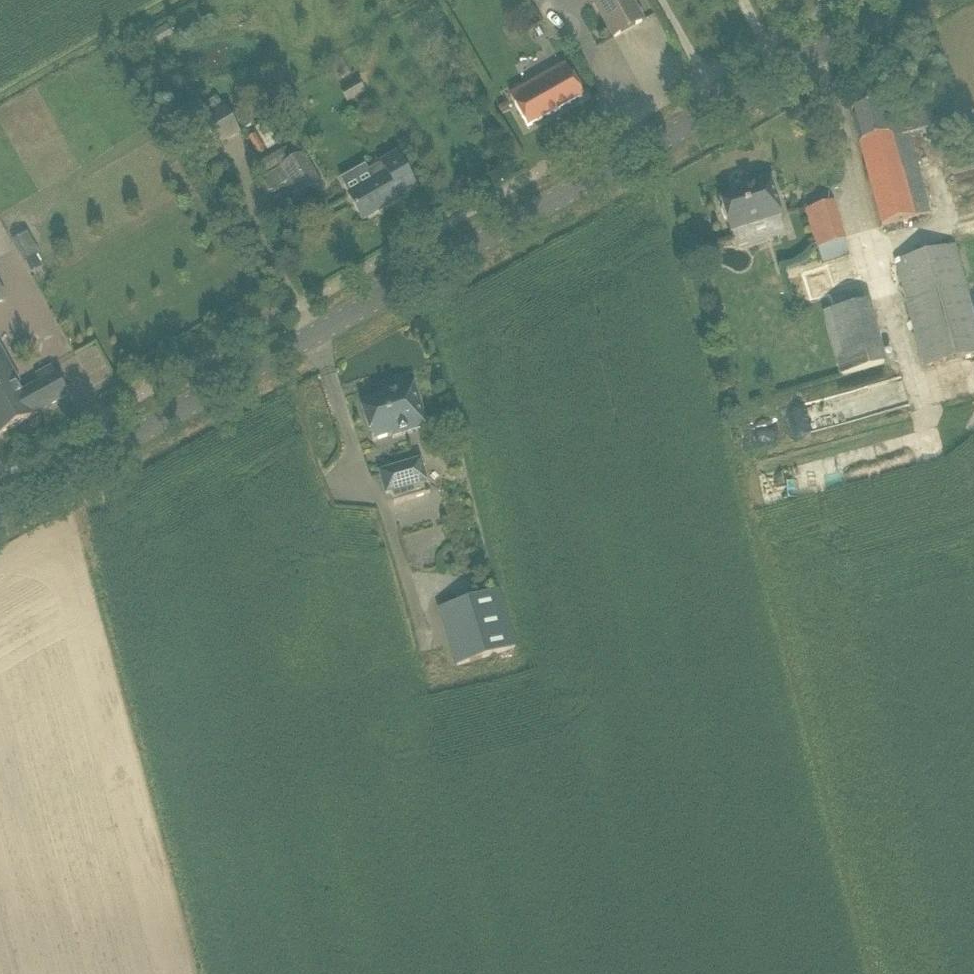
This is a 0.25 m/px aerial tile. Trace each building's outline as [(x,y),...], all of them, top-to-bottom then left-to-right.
[(614,38),(642,22),(630,0),(593,0),(614,38)] [(527,127),(582,96),(565,65),(534,82),(539,91),(515,104),(527,127)] [(356,81),(340,90),(347,102),(363,93),(356,81)] [(496,105),(504,100),(499,93),(492,97),(496,105)] [(850,111),(885,227),(930,214),(909,135),(935,127),(930,107),(902,116),(903,120),(887,124),(881,102),(850,111)] [(223,108),(187,129),(202,154),(203,155),(238,134),(238,133),(223,108)] [(255,134),(248,139),(257,154),(264,150),(255,134)] [(281,153),(258,166),(264,176),(281,167),(286,164),(281,153)] [(362,220),(417,189),(397,153),(378,163),(379,165),(368,171),(372,180),(347,194),(362,220)] [(319,186),(303,154),(286,164),(281,167),(289,182),(297,197),(319,186)] [(729,229),(731,233),(783,217),(770,179),(752,185),(750,188),(751,189),(720,199),(722,207),(721,209),(727,228),(729,229)] [(804,211),(816,250),(845,241),(833,202),(804,211)] [(15,242),(29,265),(42,257),(28,234),(15,242)] [(973,354),(973,316),(955,245),(893,262),(922,368),(973,354)] [(823,311),(840,375),(884,362),(868,299),(866,300),(862,283),(820,293),(824,311),(823,311)] [(719,300),(712,302),(715,312),(722,310),(719,300)] [(95,345),(78,352),(86,371),(103,363),(95,345)] [(27,402),(22,393),(25,392),(0,348),(0,436),(35,416),(34,415),(27,402)] [(40,383),(25,392),(22,393),(27,402),(34,415),(68,396),(52,367),(36,375),(40,383)] [(428,427),(413,383),(383,393),(384,397),(361,404),(373,441),(391,435),(393,439),(428,427)] [(812,430),(837,425),(832,399),(807,403),(812,430)] [(386,494),(390,493),(394,503),(430,493),(420,461),(380,473),(386,494)] [(517,648),(499,591),(437,610),(454,667),(517,648)]
